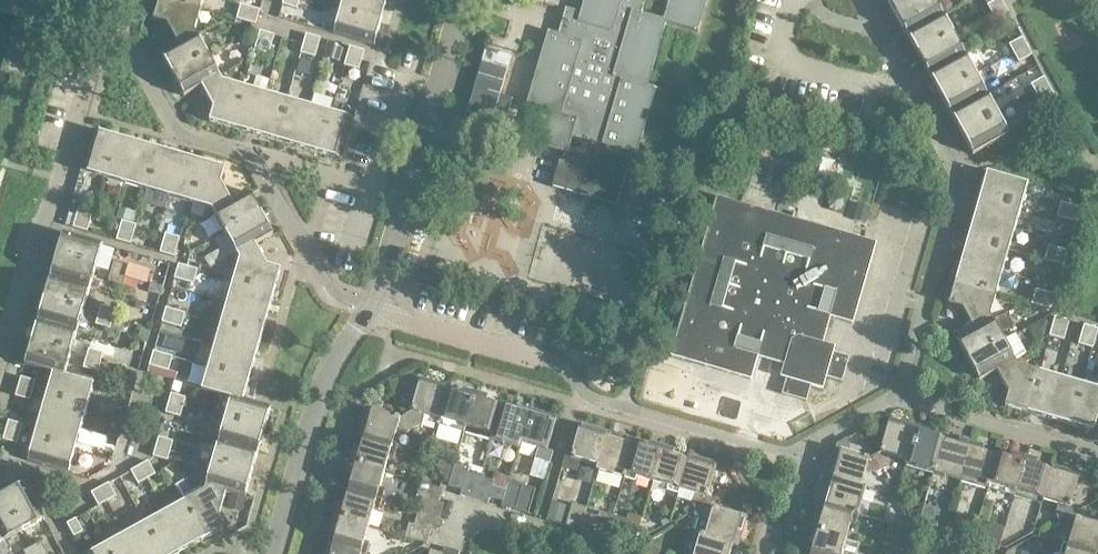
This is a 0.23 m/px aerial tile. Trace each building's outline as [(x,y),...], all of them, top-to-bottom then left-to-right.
[(166,0),(160,0),(154,20),(167,24),(179,46),(198,35),(196,31),(202,10),(166,0)] [(202,10),(204,0),(166,0),(202,10)] [(283,5),(297,9),(300,0),(284,0),(283,5)] [(381,0),(343,0),(339,12),(381,24),(388,2),(381,0)] [(581,13),(567,9),(560,35),(548,31),(527,106),(543,111),(533,144),(567,154),(572,137),(597,144),(590,170),(564,162),(557,188),(621,206),(636,155),(637,156),(657,89),(648,86),(666,23),(699,32),(708,0),(672,0),(666,21),(644,15),(648,0),(585,0),(581,13)] [(896,15),(923,0),(887,0),(896,15)] [(935,0),(923,0),(896,15),(907,35),(943,15),(935,0)] [(1002,0),(998,0),(988,6),(993,14),(1006,7),(1002,0)] [(227,1),(223,15),(236,19),(240,5),(227,1)] [(237,20),(246,22),(251,8),(241,5),(237,20)] [(1011,16),(1006,7),(993,14),(998,23),(1011,16)] [(260,11),(251,8),(246,22),(256,25),(260,11)] [(381,24),(339,12),(333,34),(375,46),(381,24)] [(955,35),(943,15),(907,35),(918,55),(955,35)] [(275,36),(261,32),(258,41),(272,45),(275,36)] [(306,34),(304,44),(318,48),(321,39),(306,34)] [(209,56),(198,35),(179,46),(161,55),(173,76),(209,56)] [(966,55),(955,35),(918,55),(929,75),(966,55)] [(1028,47),(1023,38),(1010,46),(1015,54),(1028,47)] [(272,45),(258,41),(255,51),(270,55),(272,45)] [(318,48),(304,44),(301,54),(316,58),(318,48)] [(329,46),(325,58),(339,62),(343,50),(329,46)] [(365,51),(350,47),(347,57),(362,61),(365,51)] [(1033,56),(1028,47),(1015,54),(1020,63),(1033,56)] [(484,52),(459,142),(484,149),(495,111),(508,114),(511,102),(499,98),(509,59),(484,52)] [(977,75),(966,55),(929,75),(940,95),(977,75)] [(221,77),(209,56),(173,76),(184,97),(202,88),(221,77)] [(362,61),(347,57),(345,66),(359,70),(362,61)] [(988,95),(977,75),(940,95),(951,115),(988,95)] [(223,81),(221,77),(202,88),(214,109),(210,122),(232,129),(244,87),(223,81)] [(1050,87),(1045,77),(1031,85),(1036,94),(1050,87)] [(266,93),(244,87),(232,129),(254,135),(266,93)] [(1055,95),(1050,87),(1036,94),(1041,103),(1055,95)] [(288,100),(266,93),(254,135),(276,142),(288,100)] [(999,115),(988,95),(951,115),(962,135),(999,115)] [(310,106),(288,100),(276,142),(298,148),(310,106)] [(332,112),(310,106),(298,148),(320,154),(332,112)] [(354,119),(332,112),(320,154),(342,161),(354,119)] [(1010,135),(999,115),(962,135),(973,155),(1010,135)] [(115,136),(93,130),(81,172),(102,178),(115,136)] [(137,143),(115,136),(102,178),(125,184),(137,143)] [(159,149),(137,143),(125,184),(147,191),(159,149)] [(181,156),(159,149),(147,191),(169,197),(181,156)] [(203,162),(181,156),(169,197),(191,204),(203,162)] [(225,169),(203,162),(191,204),(212,210),(214,213),(233,203),(221,182),(225,169)] [(1029,184),(987,172),(981,194),(1023,207),(1029,184)] [(251,194),(233,203),(214,213),(226,234),(262,214),(251,194)] [(1023,207),(981,194),(974,217),(1016,228),(1023,207)] [(720,202),(711,235),(674,361),(699,368),(754,384),(763,350),(773,353),(770,364),(787,370),(784,382),(789,383),(785,399),(800,403),(809,406),(813,390),(825,394),(828,381),(844,386),(851,362),(836,357),(837,351),(826,348),(833,322),(856,327),(879,248),(865,244),(720,202)] [(1058,217),(1067,220),(1071,206),(1062,203),(1058,217)] [(1081,208),(1071,206),(1067,220),(1077,223),(1081,208)] [(79,209),(76,219),(90,223),(93,213),(79,209)] [(274,235),(262,214),(226,234),(237,255),(256,244),(274,235)] [(1016,228),(974,217),(968,239),(1010,250),(1016,228)] [(90,223),(76,219),(73,228),(87,232),(90,223)] [(122,221),(119,231),(133,235),(136,225),(122,221)] [(133,235),(119,231),(116,241),(131,245),(133,235)] [(103,245),(63,233),(56,256),(97,267),(103,245)] [(165,234),(163,244),(177,248),(180,238),(165,234)] [(1010,250),(968,239),(962,261),(1003,272),(1010,250)] [(177,248),(163,244),(160,253),(175,257),(177,248)] [(268,266),(256,244),(237,255),(240,259),(234,279),(275,292),(281,270),(268,266)] [(1045,261),(1054,264),(1059,249),(1049,246),(1045,261)] [(1068,252),(1059,249),(1054,264),(1064,266),(1068,252)] [(97,267),(56,256),(50,278),(90,289),(97,267)] [(1003,272),(962,261),(955,283),(997,294),(1003,272)] [(114,262),(111,272),(126,276),(129,267),(114,262)] [(188,267),(178,265),(174,279),(184,282),(188,267)] [(198,270),(188,267),(184,282),(193,285),(198,270)] [(126,276),(111,272),(109,282),(123,286),(126,276)] [(90,289),(50,278),(44,299),(84,311),(90,289)] [(275,292),(234,279),(227,301),(268,314),(275,292)] [(997,294),(955,283),(949,305),(962,308),(974,330),(993,320),(991,316),(997,294)] [(1032,305),(1042,307),(1046,293),(1036,291),(1032,305)] [(1056,296),(1046,293),(1042,307),(1052,310),(1056,296)] [(84,311),(44,299),(37,321),(77,333),(84,311)] [(268,314),(227,301),(221,324),(262,336),(268,314)] [(102,307),(99,316),(113,320),(116,311),(102,307)] [(175,312),(166,309),(162,323),(171,326),(175,312)] [(185,314),(175,312),(171,326),(181,328),(185,314)] [(113,320),(99,316),(96,325),(110,330),(113,320)] [(1070,322),(1055,318),(1053,327),(1067,331),(1070,322)] [(1004,341),(993,320),(974,330),(957,340),(968,361),(1004,341)] [(77,333),(37,321),(31,343),(71,355),(77,333)] [(262,336),(221,324),(214,346),(256,358),(262,336)] [(1084,326),(1081,335),(1096,340),(1097,332),(1097,330),(1084,326)] [(1067,331),(1053,327),(1050,337),(1064,341),(1067,331)] [(1096,340),(1081,335),(1079,345),(1093,349),(1096,340)] [(1016,362),(1004,341),(968,361),(980,382),(997,372),(1016,362)] [(71,355),(31,343),(24,365),(52,374),(52,373),(64,377),(65,376),(71,355)] [(256,358),(214,346),(208,368),(249,380),(256,358)] [(89,349),(86,359),(101,363),(103,353),(89,349)] [(163,354),(153,352),(149,366),(159,369),(163,354)] [(173,357),(163,354),(159,369),(169,372),(173,357)] [(101,363),(86,359),(83,369),(98,373),(101,363)] [(1018,365),(1016,362),(997,372),(1009,394),(1005,407),(1027,413),(1039,372),(1018,365)] [(249,380),(208,368),(201,390),(231,399),(231,398),(243,402),(249,380)] [(1061,378),(1039,372),(1027,413),(1049,419),(1061,378)] [(52,373),(52,374),(46,395),(88,407),(94,385),(65,376),(64,377),(52,373)] [(35,382),(21,377),(18,387),(32,391),(35,382)] [(1083,384),(1061,378),(1049,419),(1071,426),(1083,384)] [(412,412),(406,416),(414,429),(419,426),(422,415),(438,420),(446,392),(448,393),(449,388),(421,379),(412,412)] [(1083,384),(1071,426),(1093,432),(1097,419),(1097,418),(1097,388),(1083,384)] [(32,391),(18,387),(15,397),(30,401),(32,391)] [(462,397),(448,393),(446,392),(438,420),(436,425),(464,433),(475,395),(463,392),(462,397)] [(185,398),(171,394),(168,404),(183,408),(185,398)] [(88,407),(46,395),(39,417),(81,429),(88,407)] [(488,398),(475,395),(464,433),(491,440),(501,408),(486,404),(488,398)] [(231,398),(231,399),(225,419),(265,431),(271,409),(243,402),(231,398)] [(183,408),(168,404),(166,413),(180,417),(183,408)] [(516,412),(501,408),(491,440),(519,449),(521,444),(520,443),(530,410),(517,407),(516,412)] [(359,437),(364,438),(392,446),(392,445),(396,430),(407,433),(414,429),(406,416),(400,419),(367,409),(359,437)] [(557,418),(530,410),(520,443),(521,444),(538,449),(535,459),(550,464),(553,453),(547,451),(557,418)] [(81,429),(39,417),(33,439),(75,451),(81,429)] [(265,431),(225,419),(218,441),(258,453),(265,431)] [(880,453),(875,456),(883,470),(889,467),(892,457),(907,461),(908,461),(917,428),(890,420),(880,453)] [(23,425),(8,421),(6,430),(20,435),(23,425)] [(608,433),(580,425),(571,458),(565,457),(562,468),(577,472),(580,461),(598,466),(599,466),(608,433)] [(930,432),(917,428),(908,461),(907,461),(905,466),(934,474),(943,441),(928,437),(930,432)] [(20,435),(6,430),(3,440),(17,444),(20,435)] [(620,437),(608,433),(599,466),(598,466),(596,472),(624,480),(633,447),(618,442),(620,437)] [(173,442),(159,438),(156,447),(170,451),(173,442)] [(364,438),(360,452),(355,451),(351,463),(384,473),(389,457),(394,459),(397,447),(392,445),(392,446),(364,438)] [(75,451),(33,439),(26,461),(68,474),(75,451)] [(958,445),(943,441),(934,474),(960,482),(971,444),(959,440),(958,445)] [(258,453),(218,441),(212,463),(252,475),(258,453)] [(984,447),(971,444),(960,482),(987,490),(997,457),(982,453),(984,447)] [(648,451),(633,447),(624,480),(635,483),(636,478),(652,482),(662,449),(649,446),(648,451)] [(170,451),(156,447),(153,457),(168,461),(170,451)] [(674,453),(662,449),(652,482),(669,487),(667,492),(679,495),(680,490),(679,490),(687,462),(686,462),(672,458),(674,453)] [(836,450),(828,478),(861,487),(861,486),(866,471),(876,474),(883,470),(875,456),(869,459),(836,450)] [(688,456),(686,462),(687,462),(679,490),(680,490),(696,494),(693,505),(696,511),(710,503),(707,498),(716,465),(688,456)] [(1011,461),(997,457),(987,490),(1014,497),(1025,459),(1013,456),(1011,461)] [(1037,463),(1025,459),(1014,497),(1041,505),(1043,500),(1042,500),(1050,472),(1049,472),(1036,468),(1037,463)] [(156,475),(149,462),(140,466),(147,480),(156,475)] [(252,475),(212,463),(206,486),(226,492),(245,497),(252,475)] [(384,473),(351,463),(348,474),(345,473),(340,489),(381,501),(385,491),(379,489),(384,473)] [(455,464),(452,475),(466,479),(467,476),(469,468),(455,464)] [(147,480),(140,466),(131,471),(139,485),(147,480)] [(1051,466),(1049,472),(1050,472),(1042,500),(1043,500),(1058,504),(1055,515),(1058,521),(1073,513),(1070,507),(1079,475),(1051,466)] [(466,479),(452,475),(449,487),(462,490),(466,479)] [(480,480),(467,476),(466,479),(462,490),(463,491),(461,498),(474,502),(480,480)] [(861,487),(828,478),(825,489),(830,490),(825,506),(859,515),(867,488),(861,486),(861,487)] [(493,484),(480,480),(474,502),(487,506),(489,498),(492,487),(493,484)] [(116,497),(109,483),(100,488),(108,501),(116,497)] [(44,520),(24,484),(5,495),(24,531),(44,520)] [(417,497),(422,499),(428,501),(432,487),(421,484),(417,497)] [(512,484),(505,508),(518,512),(525,488),(512,484)] [(226,492),(206,486),(204,490),(186,501),(207,538),(227,527),(220,515),(226,492)] [(443,490),(432,487),(428,501),(439,504),(443,490)] [(506,491),(492,487),(489,498),(503,502),(506,491)] [(108,501),(100,488),(92,493),(99,506),(108,501)] [(381,501),(340,489),(336,505),(339,506),(336,517),(368,527),(373,511),(378,512),(381,501)] [(5,495),(0,498),(0,534),(4,542),(24,531),(5,495)] [(444,505),(439,504),(428,501),(422,499),(418,511),(441,518),(444,505)] [(207,538),(186,501),(166,512),(187,550),(207,538)] [(713,509),(710,503),(696,511),(699,517),(710,520),(706,535),(705,536),(733,544),(733,545),(738,547),(746,518),(713,509)] [(553,504),(549,519),(560,522),(565,507),(553,504)] [(587,509),(573,505),(567,526),(580,530),(582,525),(581,524),(585,513),(587,509)] [(925,505),(921,516),(935,520),(938,509),(925,505)] [(859,515),(825,506),(821,519),(816,518),(813,531),(846,541),(850,524),(856,526),(859,515)] [(166,512),(145,523),(163,553),(179,553),(187,550),(166,512)] [(581,524),(582,525),(595,528),(599,517),(598,517),(585,513),(581,524)] [(613,517),(600,513),(598,517),(599,517),(595,528),(593,534),(606,538),(613,517)] [(1073,513),(1058,521),(1062,527),(1072,531),(1068,546),(1094,553),(1097,553),(1097,525),(1076,518),(1073,513)] [(628,514),(625,525),(639,529),(642,518),(628,514)] [(665,516),(659,519),(663,525),(668,522),(665,516)] [(935,520),(921,516),(918,527),(932,531),(932,530),(935,522),(935,520)] [(336,517),(332,529),(337,531),(333,545),(333,546),(361,553),(366,553),(369,544),(364,543),(368,527),(336,517)] [(84,532),(76,519),(67,524),(75,537),(84,532)] [(935,522),(932,530),(939,532),(942,524),(935,522)] [(145,523),(125,534),(136,553),(163,553),(145,523)] [(405,537),(416,541),(420,526),(409,523),(405,537)] [(948,523),(945,535),(959,539),(962,527),(948,523)] [(886,538),(897,541),(901,527),(890,524),(886,538)] [(639,529),(625,525),(622,536),(635,540),(639,529)] [(991,525),(988,535),(1002,539),(1005,528),(991,525)] [(431,530),(420,526),(416,541),(427,544),(431,530)] [(912,530),(901,527),(897,541),(908,544),(912,530)] [(846,541),(813,531),(809,542),(814,544),(811,553),(857,553),(860,545),(846,541)] [(125,534),(105,545),(110,553),(136,553),(125,534)] [(695,553),(730,553),(733,545),(733,544),(705,536),(706,535),(701,534),(695,553)] [(1002,539),(988,535),(985,546),(999,550),(1002,539)] [(33,546),(37,553),(48,553),(41,542),(33,546)] [(361,553),(333,546),(333,545),(328,543),(325,553),(361,553)] [(1060,553),(1094,553),(1068,546),(1063,544),(1060,553)] [(105,545),(89,553),(110,553),(105,545)]
